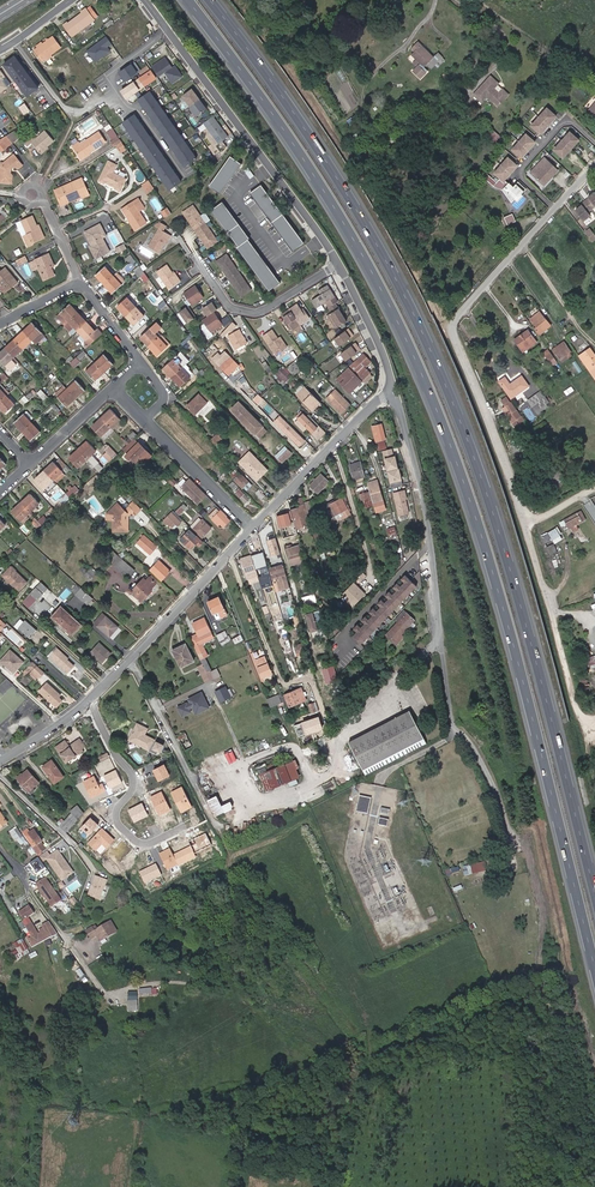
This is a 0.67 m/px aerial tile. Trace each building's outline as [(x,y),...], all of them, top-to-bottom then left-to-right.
[(82,12),(68,22),(67,21),(63,24),(72,35),(94,19),(85,7),(81,11),(82,12)] [(42,43),(38,46),(34,50),(42,60),(46,57),(50,54),(61,46),(53,35),(49,39),(47,40),(42,43)] [(84,53),(92,62),(100,56),(100,57),(109,50),(106,46),(111,43),(106,36),(84,53)] [(431,56),(415,40),(408,47),(412,50),(409,53),(417,60),(416,61),(418,62),(410,70),(417,77),(425,69),(422,65),(424,63),(431,56)] [(41,86),(17,55),(6,63),(30,94),(41,86)] [(172,67),(165,56),(152,65),(159,75),(165,70),(173,81),(182,75),(175,65),(172,67)] [(438,64),(431,56),(424,63),(428,67),(432,64),(435,67),(438,64)] [(141,69),(135,61),(120,73),(125,81),(141,69)] [(0,69),(0,94),(1,96),(9,89),(13,86),(0,69)] [(127,100),(156,77),(151,70),(122,92),(127,100)] [(499,83),(490,75),(472,94),(481,103),(486,97),(498,107),(510,94),(502,87),(499,91),(495,88),(499,83)] [(190,89),(181,96),(189,106),(198,99),(190,89)] [(184,166),(196,158),(149,91),(138,99),(184,166)] [(189,106),(188,107),(196,116),(205,109),(198,99),(189,106)] [(531,129),(540,137),(556,120),(548,112),(531,129)] [(134,114),(123,122),(169,189),(181,181),(134,114)] [(218,145),(228,139),(211,115),(202,123),(218,145)] [(31,141),(39,151),(47,145),(53,140),(45,130),(31,141)] [(82,156),(88,153),(105,141),(99,131),(97,132),(79,144),(77,141),(72,145),(80,158),(82,156)] [(557,149),(565,157),(581,140),(573,131),(557,149)] [(2,137),(0,138),(0,141),(3,145),(10,140),(5,135),(2,137)] [(526,135),(512,151),(521,159),(535,143),(526,135)] [(121,141),(118,136),(110,141),(114,146),(116,145),(121,141)] [(116,145),(120,151),(126,148),(121,141),(116,145)] [(0,166),(0,181),(10,182),(12,180),(13,175),(11,172),(10,169),(15,166),(19,166),(22,164),(14,154),(10,157),(9,160),(7,162),(0,162),(0,166)] [(231,155),(210,187),(223,195),(244,164),(231,155)] [(509,157),(495,172),(504,180),(518,165),(509,157)] [(103,182),(114,186),(114,188),(119,191),(126,178),(112,171),(116,164),(108,160),(98,180),(103,183),(103,182)] [(551,164),(547,160),(537,170),(541,175),(551,164)] [(546,187),(560,173),(551,164),(541,175),(537,170),(533,175),(546,187)] [(77,194),(87,190),(82,178),(55,190),(62,204),(78,197),(77,194)] [(498,180),(492,187),(501,191),(510,203),(514,200),(517,202),(522,196),(521,195),(525,190),(517,182),(512,187),(508,183),(507,184),(504,182),(503,184),(498,180)] [(262,185),(251,193),(294,250),(306,241),(262,185)] [(89,194),(87,190),(77,194),(78,197),(79,199),(89,194)] [(576,212),(583,222),(590,216),(588,214),(594,209),(594,194),(588,199),(589,200),(582,206),(583,207),(576,212)] [(122,209),(124,208),(134,202),(133,201),(139,198),(138,196),(121,207),(122,209)] [(134,202),(124,208),(130,217),(128,218),(134,228),(145,221),(139,211),(145,208),(139,198),(133,201),(134,202)] [(284,283),(224,202),(213,210),(272,291),(284,283)] [(218,241),(193,205),(183,212),(193,226),(196,224),(201,231),(198,233),(208,248),(218,241)] [(513,213),(505,216),(508,224),(516,220),(513,213)] [(32,242),(43,237),(39,229),(37,229),(35,226),(37,225),(33,215),(22,220),(27,233),(23,235),(28,246),(33,244),(32,242)] [(39,229),(43,237),(45,236),(39,224),(37,225),(35,226),(37,229),(39,229)] [(85,232),(91,244),(93,243),(93,245),(92,246),(90,247),(95,257),(108,251),(102,238),(101,236),(105,234),(100,224),(85,232)] [(196,224),(193,226),(198,233),(201,231),(196,224)] [(158,252),(167,238),(170,240),(172,236),(160,227),(148,246),(158,252)] [(586,231),(592,241),(594,240),(594,234),(592,228),(586,231)] [(125,243),(116,247),(119,252),(127,248),(125,243)] [(251,288),(226,252),(216,260),(226,274),(229,271),(234,279),(231,281),(240,295),(251,288)] [(49,268),(50,267),(51,267),(54,266),(53,263),(49,254),(35,260),(43,280),(54,275),(51,269),(50,270),(49,268)] [(26,255),(16,260),(19,265),(28,260),(26,255)] [(104,284),(114,275),(106,266),(95,275),(104,284)] [(143,271),(141,267),(135,272),(139,278),(144,272),(143,271)] [(176,280),(167,267),(159,272),(172,290),(182,283),(179,279),(176,280)] [(6,290),(12,284),(14,286),(18,282),(6,268),(2,271),(0,273),(0,283),(6,290)] [(229,271),(226,274),(231,281),(234,279),(229,271)] [(126,281),(117,272),(114,275),(104,284),(112,294),(126,281)] [(144,272),(139,278),(144,284),(149,279),(144,272)] [(5,293),(14,286),(12,284),(6,290),(0,283),(0,286),(5,293)] [(316,307),(334,296),(327,284),(320,288),(322,292),(311,299),(316,307)] [(203,301),(195,290),(184,298),(192,309),(203,301)] [(117,307),(125,316),(135,307),(127,299),(117,307)] [(335,327),(346,320),(335,302),(328,306),(331,311),(327,314),(335,327)] [(66,325),(69,322),(79,313),(70,303),(57,315),(66,325)] [(297,303),(289,308),(299,323),(309,317),(303,308),(301,310),(297,303)] [(179,311),(187,322),(197,316),(189,305),(179,311)] [(135,307),(125,316),(134,326),(144,317),(135,307)] [(299,323),(289,308),(281,313),(286,320),(284,321),(289,330),(299,323)] [(69,322),(77,331),(87,321),(79,313),(69,322)] [(550,326),(542,315),(533,323),(535,325),(533,327),(537,332),(538,330),(540,334),(550,326)] [(223,328),(214,316),(203,324),(212,336),(216,332),(220,330),(223,328)] [(90,344),(102,333),(98,328),(95,330),(87,321),(77,331),(86,340),(84,341),(84,347),(86,349),(90,345),(90,344)] [(237,325),(244,335),(250,330),(244,321),(237,325)] [(23,331),(33,341),(36,345),(46,336),(32,322),(23,331)] [(281,335),(279,336),(274,328),(263,335),(276,355),(289,346),(281,335)] [(350,332),(347,328),(333,338),(339,345),(346,339),(344,336),(350,332)] [(140,337),(149,346),(158,338),(150,329),(140,337)] [(534,340),(527,330),(513,340),(520,350),(534,340)] [(23,331),(14,339),(24,350),(33,341),(23,331)] [(170,345),(161,335),(158,338),(166,348),(170,345)] [(158,338),(149,346),(157,356),(166,348),(158,338)] [(14,339),(5,347),(15,358),(24,350),(14,339)] [(534,340),(520,350),(522,353),(536,343),(534,340)] [(571,352),(564,341),(552,349),(558,358),(565,354),(568,358),(572,356),(570,353),(571,352)] [(346,359),(360,349),(358,345),(356,346),(354,342),(341,352),(346,359)] [(90,344),(90,345),(86,349),(84,350),(87,354),(94,348),(90,344)] [(5,347),(0,352),(0,361),(6,367),(15,358),(5,347)] [(594,379),(594,355),(590,348),(579,356),(594,379)] [(95,363),(104,373),(114,364),(104,354),(95,363)] [(362,380),(370,373),(364,367),(371,362),(364,354),(358,360),(357,359),(353,363),(349,367),(349,368),(362,380)] [(163,367),(172,377),(181,368),(186,364),(177,355),(163,367)] [(228,374),(237,364),(229,357),(224,362),(219,358),(215,362),(228,374)] [(349,367),(353,363),(350,359),(345,363),(349,367)] [(95,382),(104,373),(95,363),(85,371),(95,382)] [(292,363),(286,367),(293,374),(298,368),(292,363)] [(285,367),(283,366),(276,373),(274,374),(283,384),(292,375),(285,367)] [(161,370),(169,379),(172,377),(163,367),(161,370)] [(181,368),(172,377),(180,387),(190,378),(181,368)] [(350,391),(362,380),(349,368),(342,375),(346,379),(342,383),(350,391)] [(505,378),(500,382),(511,398),(510,399),(514,403),(517,402),(513,397),(526,388),(528,386),(522,377),(519,379),(510,385),(505,378)] [(67,389),(76,399),(85,391),(76,381),(67,389)] [(67,408),(76,399),(67,389),(64,385),(55,394),(67,408)] [(314,409),(321,403),(306,387),(298,395),(308,406),(310,404),(314,409)] [(342,414),(351,405),(335,388),(325,397),(342,414)] [(44,399),(47,396),(41,389),(37,393),(44,399)] [(199,394),(194,399),(195,400),(192,403),(191,402),(186,406),(195,415),(207,403),(199,394)] [(0,402),(0,408),(5,414),(16,404),(7,395),(0,402)] [(519,404),(525,414),(539,405),(531,395),(519,404)] [(507,398),(501,401),(505,406),(507,405),(509,409),(508,410),(511,414),(507,416),(512,422),(515,420),(516,421),(518,420),(517,418),(520,416),(507,398)] [(239,400),(230,409),(255,435),(264,426),(239,400)] [(110,428),(119,419),(111,410),(101,418),(110,428)] [(14,423),(22,432),(33,422),(24,413),(14,423)] [(311,431),(312,432),(318,427),(304,414),(299,419),(302,421),(305,425),(311,431)] [(280,415),(273,422),(298,447),(305,441),(280,415)] [(101,436),(110,428),(101,418),(92,427),(101,436)] [(110,428),(113,431),(118,428),(116,426),(121,421),(119,419),(110,428)] [(311,431),(305,425),(302,421),(298,425),(307,434),(311,431)] [(33,422),(22,432),(31,441),(41,431),(33,422)] [(386,439),(382,424),(372,427),(375,436),(377,435),(379,441),(386,439)] [(318,427),(312,432),(318,439),(326,432),(319,425),(318,427)] [(217,434),(211,440),(217,446),(223,440),(217,434)] [(86,460),(97,473),(102,469),(90,456),(95,451),(87,442),(77,451),(86,460)] [(133,458),(141,466),(152,455),(139,443),(127,455),(131,459),(133,458)] [(282,455),(279,458),(282,462),(292,453),(286,447),(280,453),(282,455)] [(393,447),(382,450),(390,483),(402,480),(393,447)] [(76,469),(86,460),(77,451),(68,460),(76,469)] [(250,452),(240,462),(257,480),(267,470),(250,452)] [(139,468),(141,466),(133,458),(131,459),(139,468)] [(61,470),(66,465),(60,459),(55,463),(61,470)] [(54,462),(44,471),(53,480),(63,472),(61,470),(55,463),(54,462)] [(366,477),(361,462),(351,465),(355,479),(366,477)] [(106,470),(103,467),(102,469),(97,473),(84,485),(84,486),(86,488),(106,470)] [(244,487),(249,482),(236,469),(231,474),(236,479),(235,480),(243,488),(244,487)] [(53,480),(44,471),(35,479),(44,489),(53,480)] [(552,481),(561,475),(558,471),(549,477),(552,481)] [(53,480),(56,483),(65,474),(63,472),(53,480)] [(322,473),(311,485),(319,493),(331,481),(322,473)] [(177,482),(171,477),(168,480),(174,486),(177,482)] [(198,504),(206,495),(189,478),(180,486),(198,504)] [(368,484),(373,504),(383,501),(377,481),(368,484)] [(361,492),(368,490),(366,484),(359,486),(361,492)] [(66,494),(69,498),(78,490),(74,486),(66,494)] [(244,500),(248,497),(240,489),(236,492),(244,500)] [(265,495),(260,490),(256,493),(262,498),(265,495)] [(393,493),(399,516),(409,514),(405,499),(407,499),(404,490),(393,493)] [(21,503),(29,512),(39,504),(31,494),(21,503)] [(296,495),(299,506),(305,505),(301,494),(296,495)] [(341,511),(345,518),(351,515),(342,498),(323,508),(328,519),(341,511)] [(70,503),(68,500),(55,512),(43,523),(45,526),(70,503)] [(109,514),(109,519),(113,519),(113,531),(128,531),(128,519),(125,519),(125,514),(131,508),(133,510),(136,513),(140,509),(132,501),(124,509),(117,503),(114,506),(115,507),(109,514)] [(20,520),(29,512),(21,503),(12,511),(20,520)] [(290,511),(295,529),(308,526),(305,514),(307,513),(304,505),(299,506),(300,508),(290,511)] [(106,519),(109,519),(109,514),(115,507),(114,506),(106,514),(106,519)] [(227,516),(221,510),(212,518),(218,524),(220,523),(223,526),(229,520),(226,517),(227,516)] [(577,512),(564,519),(568,526),(581,520),(577,512)] [(165,520),(171,527),(175,523),(177,525),(180,522),(172,513),(165,520)] [(393,523),(390,514),(384,516),(386,525),(393,523)] [(201,521),(193,528),(202,537),(212,528),(206,522),(204,524),(201,521)] [(393,536),(396,535),(394,527),(387,529),(389,537),(393,536)] [(553,540),(555,543),(563,539),(558,527),(542,534),(546,543),(553,540)] [(191,544),(193,546),(197,541),(200,543),(202,541),(190,530),(186,534),(182,538),(181,539),(188,546),(191,544)] [(137,542),(150,553),(156,546),(148,539),(145,542),(141,538),(137,542)] [(291,548),(288,549),(287,549),(292,566),(301,564),(300,561),(303,560),(298,545),(291,548)] [(103,555),(100,558),(108,566),(111,563),(127,578),(134,570),(111,550),(104,557),(103,555)] [(247,575),(256,571),(251,555),(242,558),(247,575)] [(164,573),(166,575),(170,571),(159,560),(156,563),(155,561),(154,563),(155,564),(150,569),(159,578),(164,573)] [(263,581),(268,579),(267,577),(263,562),(258,564),(262,578),(263,581)] [(273,581),(287,577),(283,564),(270,568),(273,581)] [(26,581),(9,567),(1,575),(18,590),(26,581)] [(90,581),(96,574),(90,569),(88,571),(85,569),(83,570),(82,572),(85,575),(90,581)] [(144,578),(132,591),(130,589),(127,591),(140,602),(152,590),(150,589),(156,583),(150,577),(147,580),(144,578)] [(408,577),(353,636),(362,645),(418,586),(408,577)] [(46,587),(39,581),(30,592),(36,598),(46,587)] [(354,582),(343,593),(348,599),(347,601),(354,607),(366,593),(354,582)] [(93,598),(81,588),(80,589),(76,594),(88,604),(93,598)] [(208,602),(214,613),(218,611),(220,617),(226,614),(218,597),(208,602)] [(53,617),(72,634),(80,625),(62,608),(53,617)] [(311,619),(315,618),(313,612),(305,614),(310,628),(313,627),(311,619)] [(95,623),(99,626),(107,616),(104,613),(95,623)] [(397,638),(401,634),(414,620),(407,613),(386,634),(390,638),(394,635),(397,638)] [(107,616),(99,626),(111,637),(119,627),(107,616)] [(204,617),(199,620),(200,622),(194,625),(198,634),(195,636),(194,634),(189,637),(200,660),(207,656),(201,643),(213,638),(204,617)] [(17,628),(18,627),(30,638),(37,630),(25,620),(23,622),(20,620),(15,626),(17,628)] [(227,642),(231,640),(225,631),(222,633),(227,642)] [(217,636),(222,646),(227,642),(222,633),(217,636)] [(404,637),(401,634),(397,638),(394,635),(390,638),(396,644),(404,637)] [(173,650),(181,666),(194,660),(186,643),(173,650)] [(92,653),(102,662),(109,653),(100,644),(92,653)] [(296,652),(304,649),(303,644),(294,646),(296,652)] [(25,661),(11,648),(0,660),(14,673),(25,661)] [(68,669),(69,671),(74,665),(67,659),(68,658),(57,648),(50,656),(58,664),(61,661),(63,663),(61,666),(66,671),(68,669)] [(590,668),(594,667),(594,655),(587,658),(590,668)] [(202,665),(206,673),(213,670),(207,656),(200,660),(202,665)] [(255,660),(263,678),(272,674),(265,657),(255,660)] [(33,662),(28,668),(31,671),(29,674),(37,681),(45,672),(33,662)] [(325,679),(338,675),(335,664),(322,668),(325,679)] [(206,673),(202,665),(197,667),(204,681),(208,678),(206,673)] [(39,691),(57,707),(63,700),(60,697),(62,695),(47,682),(39,691)] [(225,686),(214,691),(219,703),(231,698),(225,686)] [(282,696),(285,703),(287,708),(308,699),(307,697),(305,697),(301,687),(282,696)] [(188,702),(177,707),(182,716),(194,711),(196,715),(210,708),(202,691),(187,698),(188,702)] [(282,694),(267,700),(270,707),(285,703),(282,696),(282,694)] [(308,704),(311,713),(319,710),(316,701),(308,704)] [(410,709),(350,741),(364,767),(424,736),(410,709)] [(319,716),(301,722),(306,734),(323,728),(319,716)] [(142,736),(143,735),(146,729),(136,724),(128,740),(148,750),(148,751),(155,754),(159,752),(162,746),(155,743),(155,744),(152,742),(153,740),(146,737),(145,738),(142,736)] [(77,741),(82,749),(83,748),(86,747),(81,738),(79,740),(77,741)] [(70,747),(69,746),(66,740),(56,747),(66,762),(84,750),(82,749),(77,741),(73,744),(74,745),(70,747)] [(224,753),(229,764),(237,761),(233,750),(224,753)] [(110,757),(108,754),(107,752),(99,755),(102,761),(110,757)] [(214,765),(224,761),(221,754),(211,758),(214,765)] [(43,767),(54,783),(64,776),(52,759),(47,763),(48,764),(43,767)] [(294,760),(259,773),(266,790),(289,782),(291,785),(302,781),(294,760)] [(165,764),(153,769),(158,781),(170,775),(165,764)] [(18,778),(30,792),(33,789),(40,783),(29,770),(23,775),(23,774),(18,778)] [(116,770),(104,776),(110,788),(122,783),(116,770)] [(94,776),(83,782),(91,798),(106,791),(102,783),(98,785),(94,776)] [(182,786),(171,792),(181,813),(192,807),(182,786)] [(162,791),(150,797),(159,815),(171,810),(162,791)] [(207,799),(215,816),(233,807),(230,800),(221,804),(217,794),(207,799)] [(359,795),(356,810),(368,813),(372,797),(359,795)] [(142,803),(128,809),(134,822),(148,815),(142,803)] [(75,808),(81,815),(84,812),(78,805),(75,808)] [(71,812),(73,814),(77,819),(81,815),(75,808),(71,812)] [(58,825),(66,832),(78,820),(77,819),(73,814),(71,812),(58,825)] [(99,825),(91,817),(82,827),(89,835),(99,825)] [(379,817),(378,824),(388,825),(389,819),(379,817)] [(27,842),(16,827),(9,831),(16,841),(18,840),(21,845),(24,843),(24,844),(27,842)] [(115,840),(102,828),(87,843),(96,851),(102,844),(107,848),(115,840)] [(42,841),(34,829),(30,832),(25,836),(32,845),(36,843),(36,845),(42,841)] [(170,848),(159,854),(167,870),(196,857),(194,854),(211,845),(206,834),(189,842),(191,847),(173,855),(170,848)] [(36,843),(32,845),(39,855),(42,853),(36,845),(36,843)] [(50,855),(48,851),(39,857),(43,863),(47,860),(62,881),(74,873),(58,849),(50,855)] [(472,873),(487,869),(485,862),(471,865),(472,873)] [(156,864),(139,872),(144,883),(161,875),(156,864)] [(61,899),(42,873),(35,878),(38,883),(37,883),(41,888),(40,889),(45,897),(51,906),(61,899)] [(95,875),(88,896),(101,901),(107,880),(95,875)] [(74,897),(69,900),(74,906),(78,903),(74,897)] [(30,906),(18,912),(23,921),(34,914),(30,906)] [(25,937),(32,948),(43,941),(57,934),(51,924),(49,921),(42,925),(44,928),(36,932),(36,931),(28,919),(23,922),(31,935),(25,937)] [(115,931),(109,922),(106,924),(111,934),(115,931)] [(111,934),(106,924),(97,929),(103,939),(111,934)] [(94,931),(100,941),(103,939),(97,929),(94,931)] [(16,959),(31,951),(24,937),(15,942),(18,948),(12,951),(16,959)] [(128,1010),(138,1010),(139,991),(128,990),(128,1010)]
